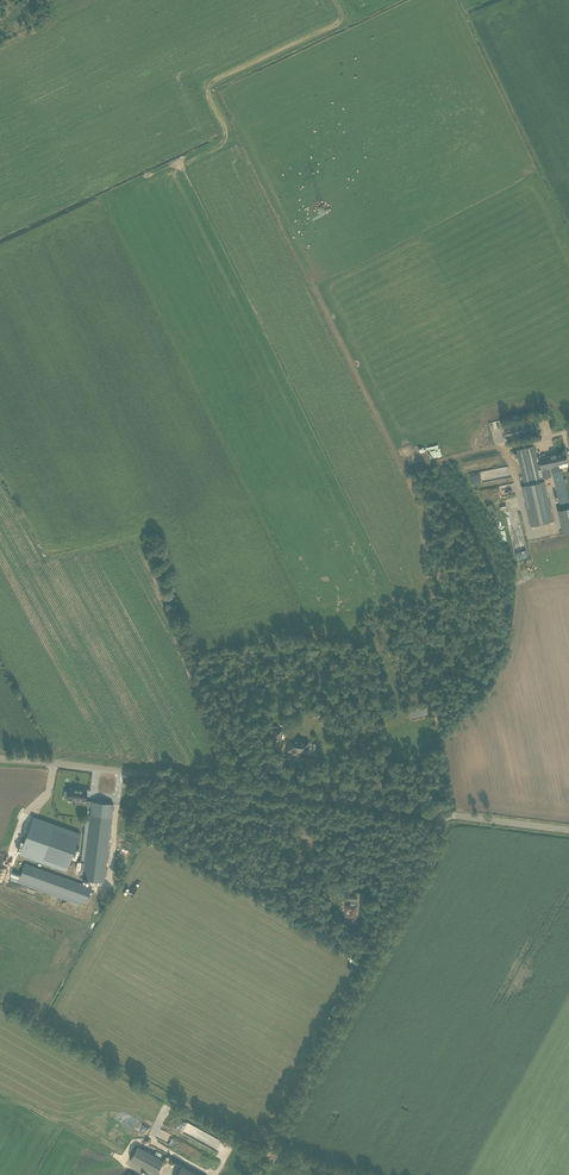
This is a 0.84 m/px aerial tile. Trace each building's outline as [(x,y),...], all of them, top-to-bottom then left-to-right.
[(508,441),(541,432),(538,419),(505,427),(508,441)] [(542,482),(533,446),(517,450),(525,486),(522,486),(531,526),(554,521),(544,481),(542,482)] [(563,470),(561,471),(560,467),(559,465),(568,463),(566,453),(557,456),(556,454),(539,458),(541,470),(543,479),(552,476),(550,468),(552,468),(553,473),(560,504),(568,502),(568,497),(563,470)] [(506,490),(507,495),(516,493),(513,483),(503,485),(504,491),(506,490)] [(492,503),(486,505),(491,514),(496,512),(492,503)] [(568,532),(568,507),(557,510),(562,534),(568,532)] [(523,541),(518,514),(514,515),(514,519),(513,519),(514,521),(510,522),(512,535),(511,535),(513,543),(523,541)] [(282,708),(285,686),(278,685),(278,687),(276,687),(274,700),(271,700),(270,709),(273,710),(274,706),(282,708)] [(270,746),(280,747),(283,731),(272,729),(270,746)] [(306,753),(308,743),(299,742),(299,741),(288,739),(288,742),(289,743),(288,750),(292,751),(292,752),(296,753),(296,751),(306,753)] [(69,789),(69,791),(64,791),(64,798),(86,801),(87,791),(69,789)] [(77,862),(76,869),(80,870),(80,875),(81,875),(83,875),(82,880),(90,881),(90,885),(97,885),(97,884),(101,885),(101,882),(103,883),(112,810),(113,804),(92,801),(91,806),(89,821),(86,820),(85,822),(80,861),(80,862),(77,862)] [(33,816),(19,854),(67,872),(71,859),(75,860),(80,848),(75,847),(80,833),(33,816)] [(127,832),(123,839),(137,848),(142,840),(127,832)] [(12,873),(10,880),(80,905),(81,902),(86,904),(91,888),(25,864),(19,880),(18,879),(19,875),(12,873)] [(51,896),(49,901),(56,904),(58,898),(51,896)] [(356,923),(357,906),(346,905),(345,917),(352,917),(352,923),(356,923)] [(178,1131),(185,1122),(176,1116),(169,1125),(178,1131)] [(130,1160),(156,1174),(164,1161),(138,1146),(130,1160)] [(212,1167),(219,1170),(223,1161),(217,1158),(212,1167)]
